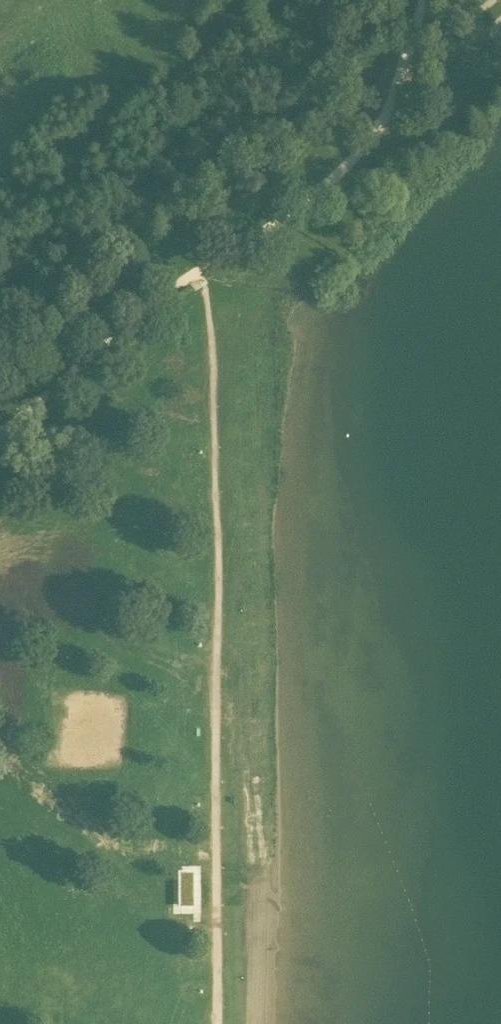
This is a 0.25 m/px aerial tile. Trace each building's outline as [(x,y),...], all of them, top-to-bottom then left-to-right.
[(181,870),(181,906),(195,906),(195,871),(181,870)]
